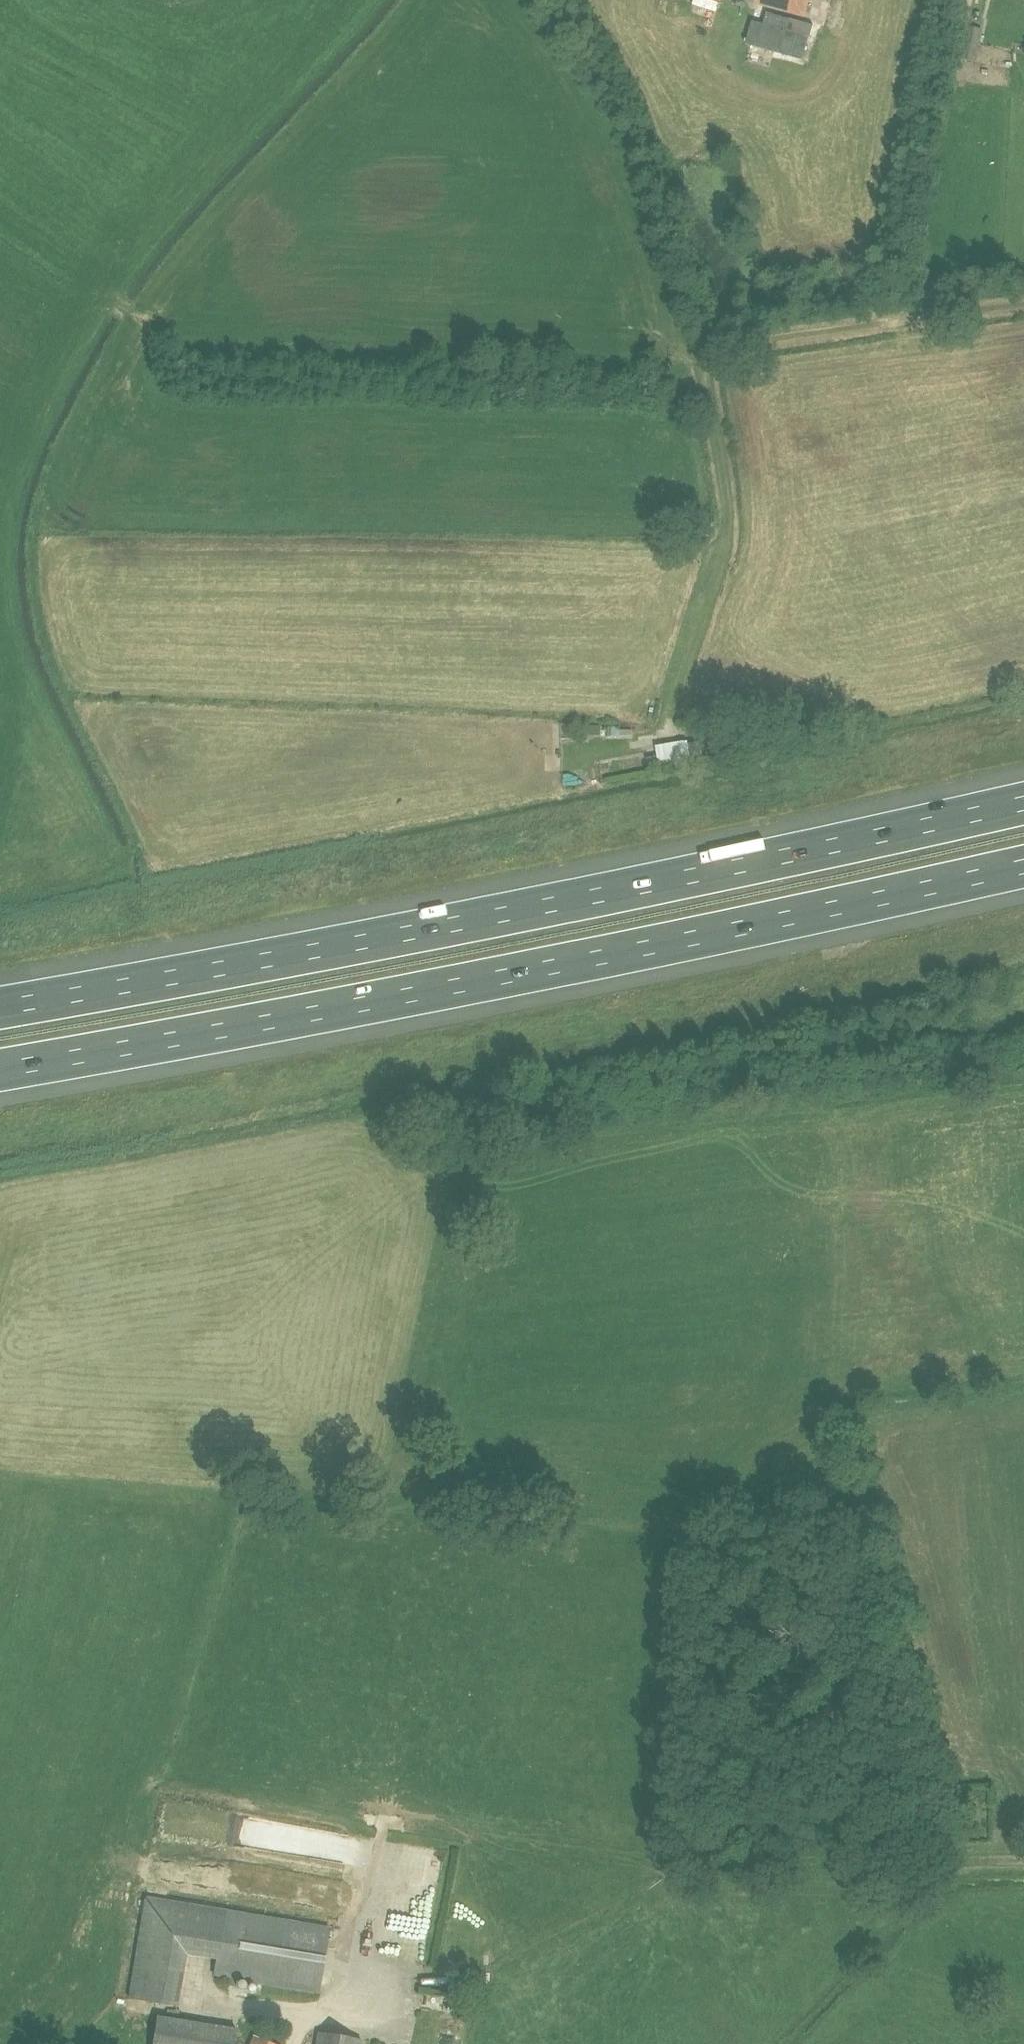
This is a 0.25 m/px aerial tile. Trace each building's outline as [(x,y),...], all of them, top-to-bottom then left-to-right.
[(808,0),(759,0),(758,3),(805,15),(808,0)] [(814,26),(790,19),(790,20),(767,13),(764,25),(753,22),(746,44),(803,60),(809,37),(811,37),(814,26)] [(692,764),(692,762),(688,741),(668,744),(656,746),(657,755),(650,757),(653,770),(660,769),(660,770),(666,769),(692,764)] [(228,1912),(146,1899),(129,1998),(168,2005),(178,1942),(218,1949),(214,1974),(319,1992),(330,1928),(228,1911),(228,1912)] [(238,2029),(158,2016),(153,2043),(235,2043),(238,2029)] [(361,2039),(319,2032),(317,2043),(361,2043),(361,2039)] [(254,2035),(250,2043),(274,2043),(254,2035)]
